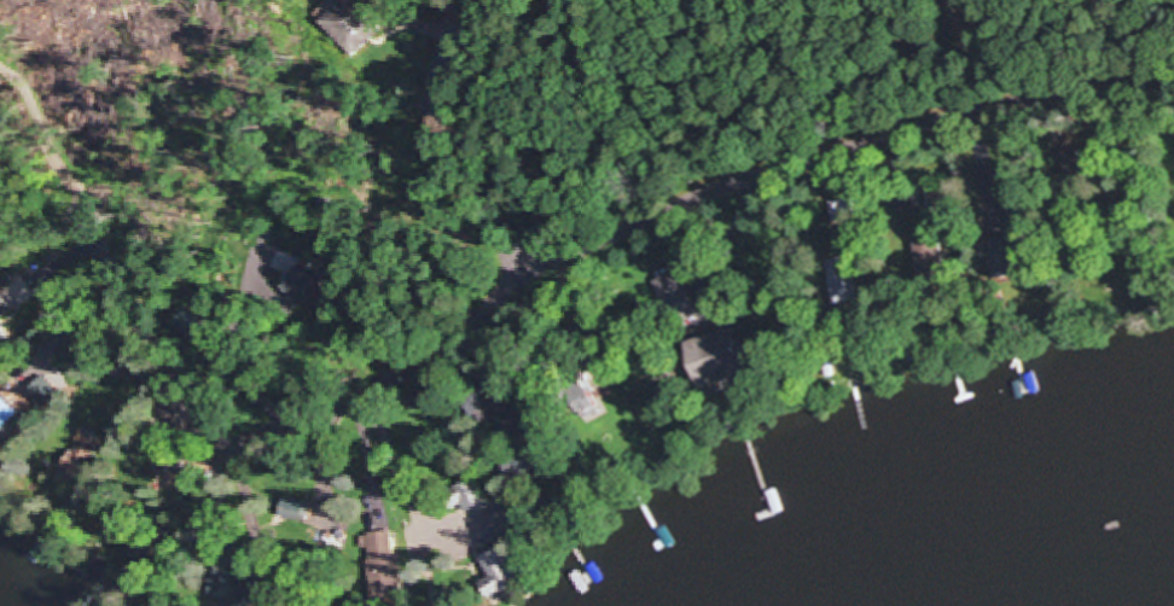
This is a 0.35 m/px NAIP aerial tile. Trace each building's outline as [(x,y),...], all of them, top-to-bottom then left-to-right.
[(350,0),(335,0),(318,21),(359,54),(382,27),(350,0)] [(913,234),(918,275),(948,272),(942,230),(913,234)] [(982,266),(1015,274),(1021,247),(989,239),(982,266)] [(287,292),(311,308),(331,280),(307,264),(287,292)] [(651,282),(679,337),(703,324),(675,270),(651,282)] [(12,314),(1,294),(0,294),(0,320),(12,314)] [(733,329),(684,341),(697,393),(746,381),(733,329)] [(579,412),(597,397),(584,381),(566,396),(579,412)] [(463,401),(478,428),(501,414),(485,388),(463,401)] [(7,451),(30,429),(5,402),(0,407),(0,443),(7,451)] [(109,436),(88,424),(70,456),(92,467),(109,436)] [(543,471),(534,445),(499,456),(507,483),(543,471)] [(464,516),(490,502),(477,478),(441,497),(450,514),(461,509),(464,516)] [(307,506),(284,500),(279,520),(302,526),(307,506)] [(371,601),(400,600),(397,535),(368,536),(371,601)] [(488,581),(478,586),(488,605),(494,605),(506,600),(502,592),(515,586),(497,551),(477,561),(488,581)] [(210,594),(233,605),(244,585),(221,573),(210,594)]
